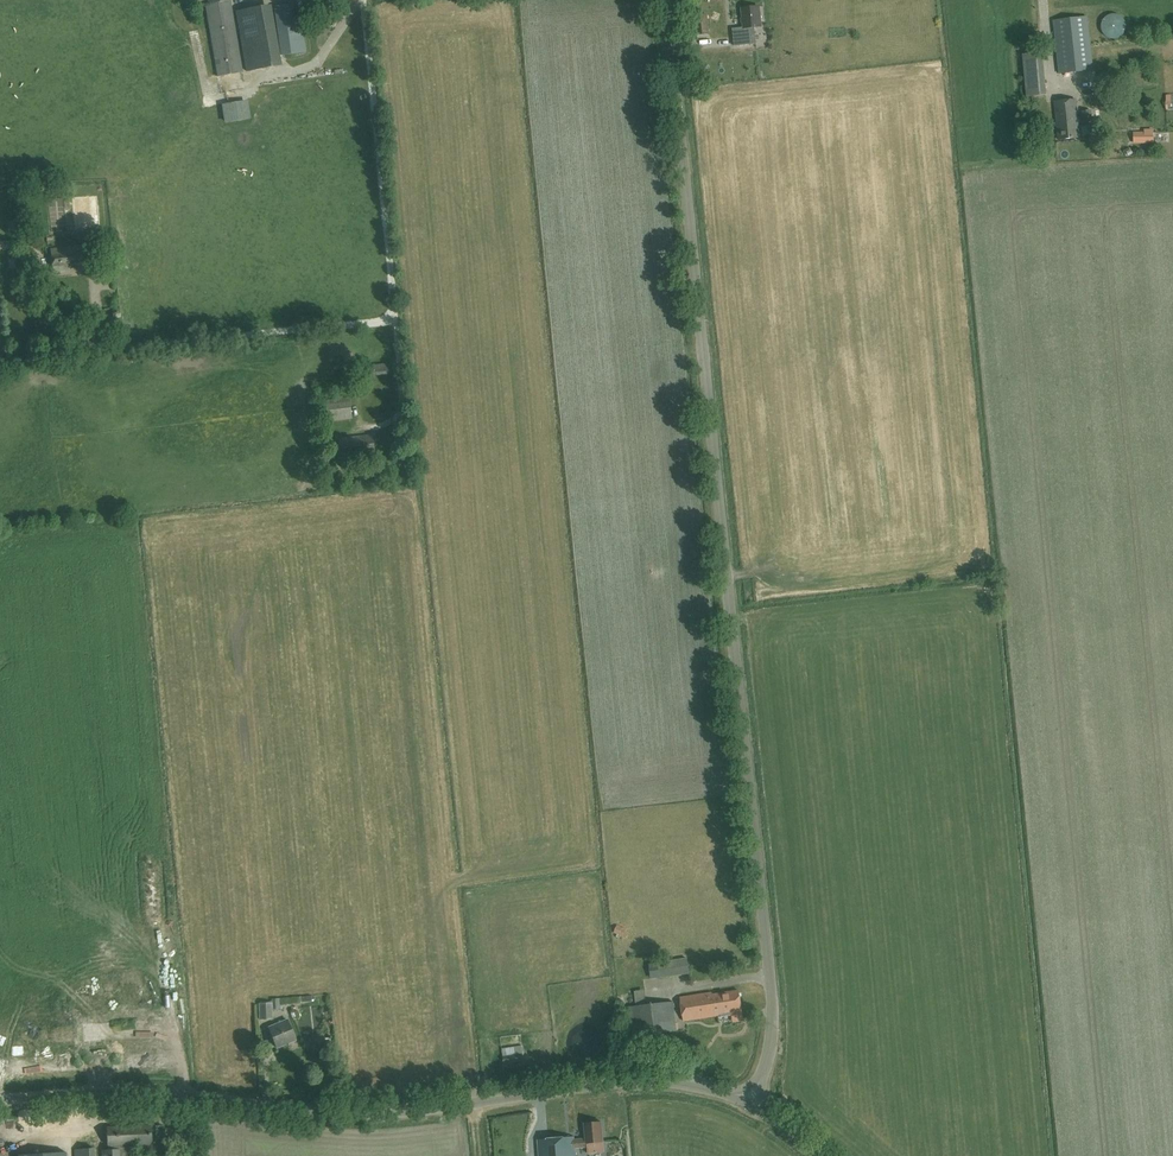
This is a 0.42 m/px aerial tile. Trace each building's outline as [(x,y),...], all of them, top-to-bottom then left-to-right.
[(243,71),(231,0),(209,0),(210,3),(206,4),(217,75),(243,71)] [(280,55),(306,52),(303,32),(297,33),(293,5),(274,7),(278,36),(280,55)] [(754,28),(761,27),(759,7),(742,9),(743,28),(732,29),(734,45),(756,43),(754,28)] [(249,10),(237,12),(239,24),(251,22),(249,10)] [(708,34),(707,15),(695,16),(697,35),(708,34)] [(1086,17),(1053,21),(1059,75),(1092,71),(1086,17)] [(247,71),(274,67),(269,42),(242,47),(247,71)] [(1044,83),(1025,85),(1027,97),(1045,96),(1044,83)] [(1058,140),(1079,138),(1077,120),(1078,120),(1076,100),(1054,102),(1058,140)] [(1091,124),(1090,111),(1082,112),(1083,124),(1091,124)] [(1153,143),(1153,133),(1133,133),(1133,143),(1153,143)] [(76,228),(100,226),(97,196),(73,199),(76,228)] [(84,247),(51,251),(54,274),(70,272),(70,268),(86,266),(84,247)] [(364,377),(387,374),(386,364),(363,367),(364,377)] [(351,419),(348,399),(325,402),(327,422),(351,419)] [(364,454),(373,453),(371,436),(338,440),(340,459),(357,457),(357,456),(364,455),(364,454)] [(660,977),(690,973),(688,959),(658,962),(660,977)] [(720,1013),(742,1010),(739,990),(712,994),(712,992),(681,997),(684,1021),(721,1015),(720,1013)] [(632,1037),(677,1030),(673,1002),(628,1009),(632,1037)] [(259,1019),(272,1018),(272,1004),(259,1004),(259,1019)] [(278,1047),(296,1040),(288,1019),(269,1027),(278,1047)] [(629,1056),(636,1055),(635,1045),(628,1046),(629,1056)] [(504,1064),(524,1061),(523,1054),(503,1056),(504,1064)] [(594,1143),(603,1142),(601,1123),(584,1124),(586,1138),(574,1139),(573,1137),(538,1140),(539,1155),(576,1155),(575,1148),(587,1147),(587,1153),(595,1152),(594,1143)] [(136,1126),(107,1127),(108,1150),(102,1151),(102,1155),(127,1155),(126,1144),(135,1143),(135,1145),(150,1144),(150,1126),(136,1126)]
